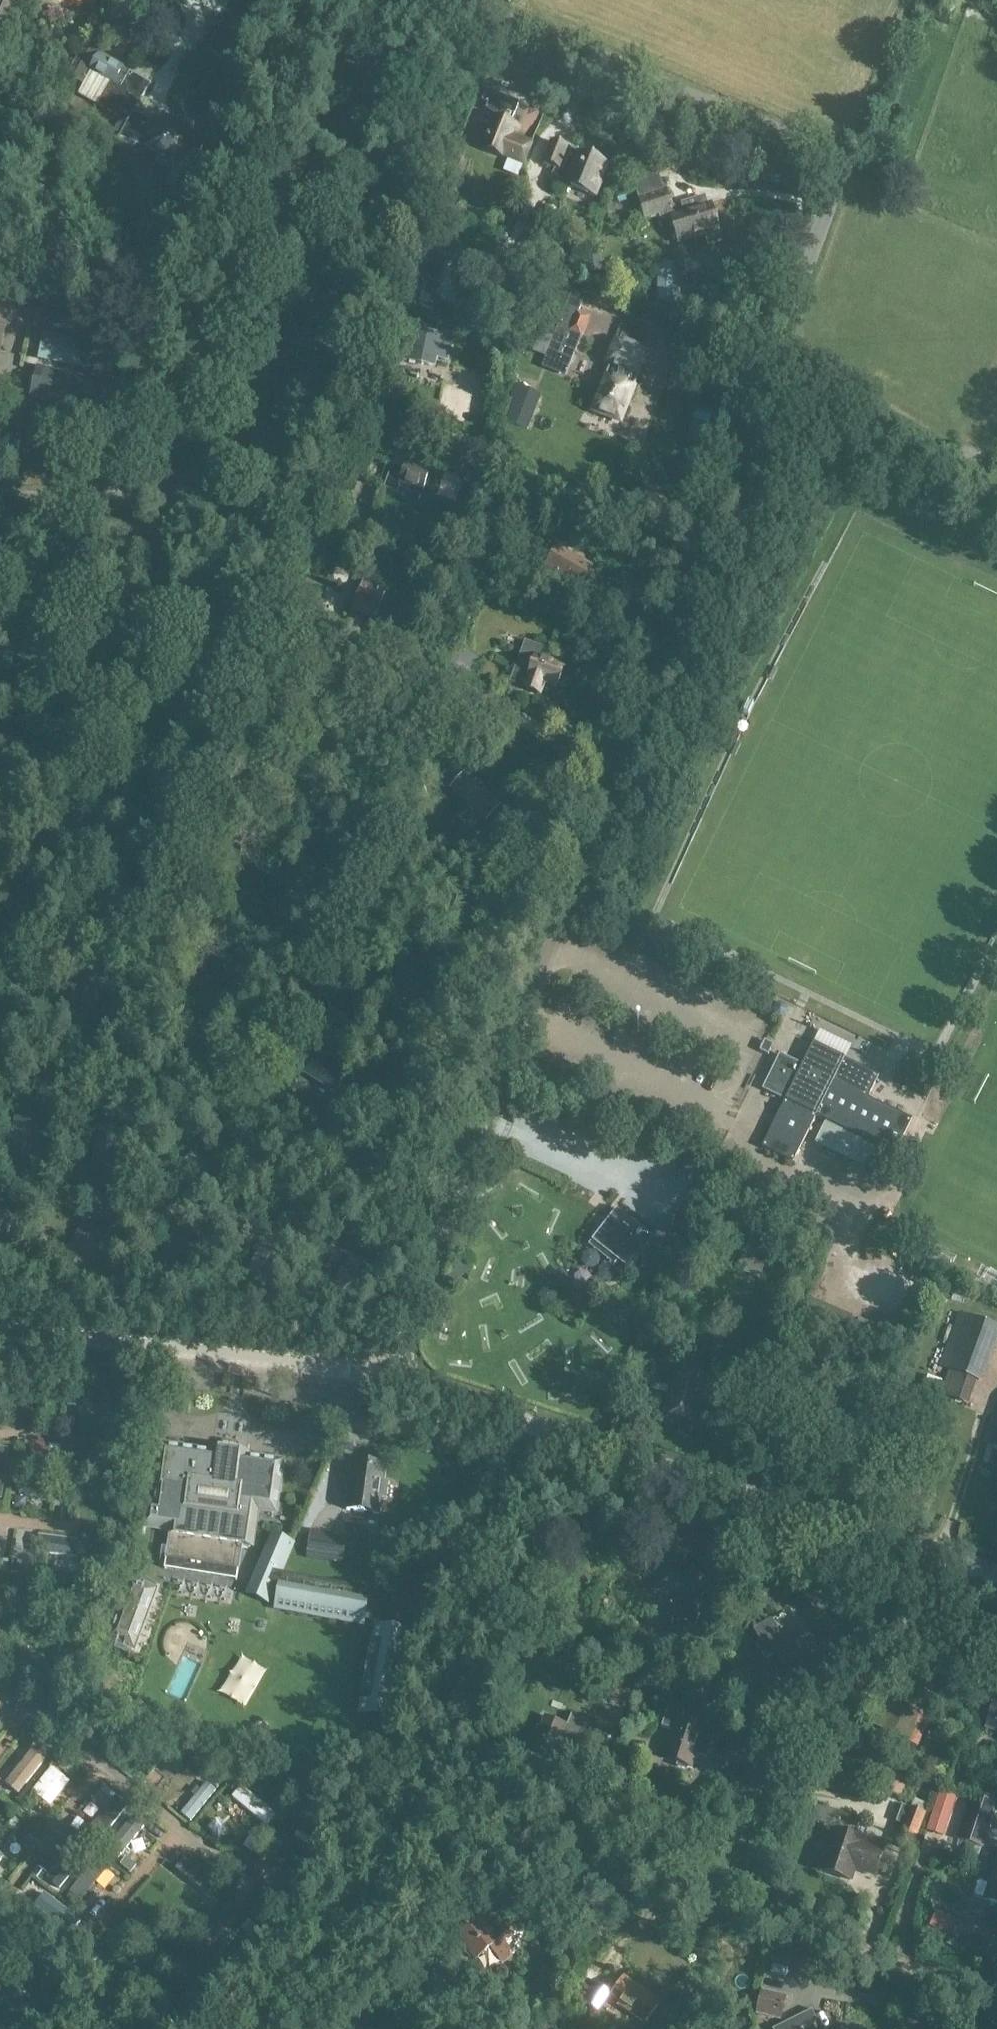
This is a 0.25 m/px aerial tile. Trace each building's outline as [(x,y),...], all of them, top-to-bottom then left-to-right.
[(16,0),(0,0),(0,24),(5,26),(16,0)] [(100,54),(89,73),(114,88),(125,68),(100,54)] [(151,84),(130,72),(115,99),(133,111),(118,138),(116,144),(135,152),(137,145),(145,148),(160,155),(157,162),(173,169),(167,184),(186,193),(197,167),(193,166),(203,142),(156,122),(135,112),(151,84)] [(512,136),(516,127),(510,124),(519,105),(528,109),(528,107),(493,92),(488,104),(489,104),(487,109),(497,116),(483,148),(522,164),(531,145),(512,136)] [(556,178),(567,182),(577,155),(578,153),(549,142),(541,165),(558,171),(556,178)] [(607,166),(577,155),(567,182),(566,184),(595,195),(607,166)] [(665,196),(663,188),(638,196),(641,204),(639,205),(644,221),(674,211),(669,195),(665,196)] [(683,215),(670,219),(678,243),(704,235),(707,245),(721,241),(710,206),(704,208),(701,198),(680,205),(683,215)] [(424,252),(411,290),(422,294),(420,300),(432,304),(448,261),(424,252)] [(674,265),(660,265),(659,306),(678,306),(678,285),(674,285),(674,265)] [(545,356),(546,357),(542,368),(566,377),(570,366),(569,365),(590,318),(567,308),(545,356)] [(451,340),(416,331),(412,346),(404,344),(400,360),(408,362),(409,359),(434,365),(436,357),(446,359),(451,340)] [(45,335),(39,361),(112,377),(118,351),(45,335)] [(633,388),(632,388),(637,376),(640,377),(648,355),(616,343),(607,365),(610,366),(605,377),(606,378),(593,412),(620,422),(633,388)] [(37,366),(29,399),(107,419),(115,386),(37,366)] [(528,430),(543,395),(521,386),(507,421),(528,430)] [(385,424),(408,438),(414,427),(391,413),(385,424)] [(40,468),(52,420),(37,417),(25,464),(40,468)] [(402,451),(391,477),(389,476),(384,488),(398,493),(400,486),(422,495),(434,463),(402,451)] [(594,567),(556,546),(544,568),(581,589),(594,567)] [(292,604),(313,613),(326,582),(305,573),(292,604)] [(378,588),(381,583),(365,577),(353,608),(375,617),(385,591),(378,588)] [(547,663),(551,652),(526,642),(511,682),(539,694),(544,682),(556,687),(563,669),(547,663)] [(769,1057),(774,1046),(766,1042),(761,1053),(769,1057)] [(762,1148),(793,1163),(815,1116),(894,1155),(911,1120),(867,1098),(878,1076),(812,1044),(802,1065),(780,1055),(762,1091),(784,1101),(762,1148)] [(319,1052),(305,1074),(335,1092),(348,1071),(319,1052)] [(694,1078),(699,1096),(710,1092),(704,1075),(694,1078)] [(655,1240),(616,1211),(592,1243),(630,1272),(655,1240)] [(14,1226),(0,1218),(0,1252),(14,1226)] [(879,1240),(875,1250),(891,1257),(895,1247),(879,1240)] [(283,1257),(263,1246),(247,1276),(267,1287),(283,1257)] [(372,1268),(351,1256),(332,1290),(353,1302),(372,1268)] [(979,1379),(996,1330),(958,1316),(941,1365),(950,1368),(951,1369),(977,1378),(979,1379)] [(968,1404),(977,1378),(951,1369),(950,1368),(941,1394),(968,1404)] [(61,1448),(50,1447),(47,1463),(59,1465),(61,1448)] [(0,1450),(0,1500),(2,1500),(10,1451),(0,1450)] [(146,1526),(171,1530),(165,1571),(237,1581),(241,1547),(251,1548),(256,1509),(275,1512),(281,1467),(246,1462),(246,1459),(229,1456),(212,1454),(211,1457),(162,1450),(154,1506),(149,1505),(146,1526)] [(385,1469),(353,1464),(347,1513),(379,1517),(382,1498),(387,1499),(389,1483),(384,1482),(385,1469)] [(317,1501),(328,1504),(334,1483),(322,1480),(317,1501)] [(17,1485),(17,1499),(49,1499),(49,1486),(17,1485)] [(311,1529),(307,1559),(343,1564),(348,1535),(311,1529)] [(79,1542),(40,1537),(38,1555),(77,1560),(79,1542)] [(272,1538),(248,1596),(269,1605),(277,1587),(282,1575),(293,1547),(272,1538)] [(658,1578),(654,1591),(683,1601),(680,1609),(678,1608),(668,1637),(691,1645),(701,1615),(698,1614),(700,1606),(703,1607),(713,1577),(664,1561),(662,1564),(657,1562),(652,1576),(658,1578)] [(363,1622),(366,1601),(368,1602),(370,1591),(282,1575),(277,1587),(281,1588),(278,1610),(363,1622)] [(135,1652),(158,1589),(140,1583),(137,1591),(130,1588),(110,1643),(135,1652)] [(221,1605),(229,1608),(236,1585),(227,1583),(221,1605)] [(775,1654),(787,1675),(788,1675),(792,1682),(815,1669),(811,1662),(812,1661),(798,1635),(784,1643),(771,1620),(753,1630),(760,1642),(756,1645),(765,1660),(775,1654)] [(375,1627),(359,1714),(392,1720),(408,1633),(375,1627)] [(620,1653),(602,1647),(599,1654),(617,1660),(620,1653)] [(996,1698),(987,1729),(996,1731),(996,1698)] [(702,1736),(705,1727),(682,1720),(685,1710),(670,1705),(662,1727),(674,1731),(665,1757),(678,1762),(677,1767),(688,1771),(690,1766),(692,1766),(696,1754),(707,1758),(713,1740),(702,1736)] [(555,1759),(558,1760),(560,1754),(567,1757),(574,1738),(582,1741),(589,1724),(573,1718),(569,1728),(567,1727),(547,1720),(534,1751),(555,1759)] [(921,1761),(933,1727),(905,1718),(893,1752),(921,1761)] [(615,1730),(602,1725),(592,1752),(605,1757),(615,1730)] [(36,1747),(6,1785),(19,1796),(49,1758),(36,1747)] [(71,1782),(54,1768),(33,1794),(51,1808),(71,1782)] [(879,1799),(894,1811),(908,1793),(893,1781),(879,1799)] [(217,1792),(208,1785),(182,1817),(192,1824),(217,1792)] [(243,1788),(234,1798),(267,1826),(276,1816),(243,1788)] [(117,1798),(89,1832),(103,1844),(131,1810),(117,1798)] [(996,1807),(971,1799),(955,1848),(979,1856),(981,1848),(983,1848),(996,1807)] [(912,1851),(925,1815),(911,1810),(905,1826),(907,1827),(900,1846),(912,1851)] [(145,1827),(133,1818),(108,1849),(120,1858),(145,1827)] [(218,1821),(208,1829),(219,1842),(229,1833),(218,1821)] [(305,1824),(295,1839),(318,1855),(329,1839),(305,1824)] [(826,1853),(820,1871),(851,1881),(856,1867),(862,1869),(861,1871),(875,1876),(884,1851),(863,1844),(864,1841),(834,1831),(831,1840),(827,1839),(823,1841),(820,1848),(822,1852),(826,1853)] [(84,1858),(73,1849),(47,1883),(58,1892),(84,1858)] [(219,1884),(186,1857),(172,1874),(205,1902),(219,1884)] [(137,1867),(127,1859),(121,1867),(131,1875),(137,1867)] [(991,1885),(981,1882),(978,1883),(975,1894),(976,1897),(986,1900),(996,1904),(996,1866),(991,1885)] [(48,1875),(39,1869),(33,1877),(41,1884),(48,1875)] [(93,1887),(83,1879),(67,1900),(77,1908),(93,1887)] [(80,1923),(44,1894),(34,1907),(69,1936),(80,1923)] [(475,1960),(492,1946),(496,1950),(493,1952),(502,1963),(513,1953),(506,1943),(516,1935),(508,1925),(496,1935),(481,1916),(461,1932),(468,1940),(463,1944),(475,1960)] [(646,2024),(660,2003),(625,1978),(613,1996),(634,2011),(631,2014),(646,2024)] [(584,1983),(575,1996),(598,2012),(611,1994),(597,1985),(594,1990),(584,1983)] [(755,2015),(781,2021),(788,1995),(761,1989),(755,2015)] [(817,2020),(812,2011),(776,2028),(822,2028),(817,2020)]
